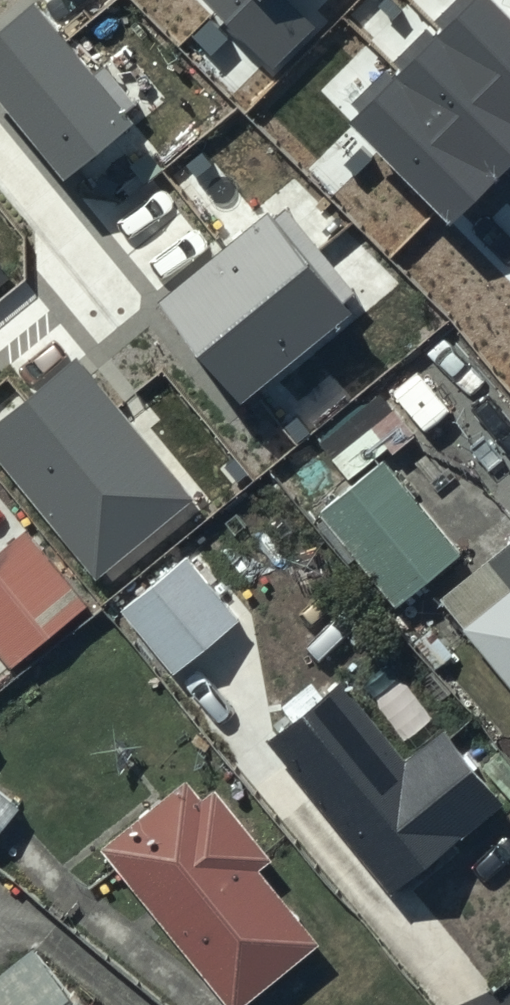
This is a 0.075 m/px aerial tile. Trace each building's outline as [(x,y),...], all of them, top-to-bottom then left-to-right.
[(406,1),(488,88),(509,68),(509,0),(407,0),(406,1)] [(312,119),(365,64),(318,20),(266,76),(312,119)] [(225,179),(94,30),(33,83),(43,94),(13,120),(134,258),(225,179)] [(84,347),(0,245),(0,417),(84,347)] [(261,366),(221,399),(273,461),(312,429),(261,366)] [(380,396),(318,447),(349,482),(386,450),(394,459),(417,438),(380,396)] [(205,415),(161,452),(212,513),(255,477),(205,415)] [(382,463),(316,518),(395,613),(462,558),(382,463)] [(0,562),(0,661),(15,679),(93,610),(33,536),(0,562)] [(439,603),(509,693),(509,547),(439,603)] [(188,560),(118,616),(170,679),(240,623),(188,560)] [(343,688),(266,749),(388,905),(505,813),(444,735),(404,767),(343,688)] [(104,853),(224,1004),(253,1004),(323,951),(263,874),(274,866),(220,797),(207,807),(191,786),(104,853)] [(18,813),(0,797),(0,834),(18,813)] [(0,982),(0,1004),(80,1004),(36,952),(0,982)]
